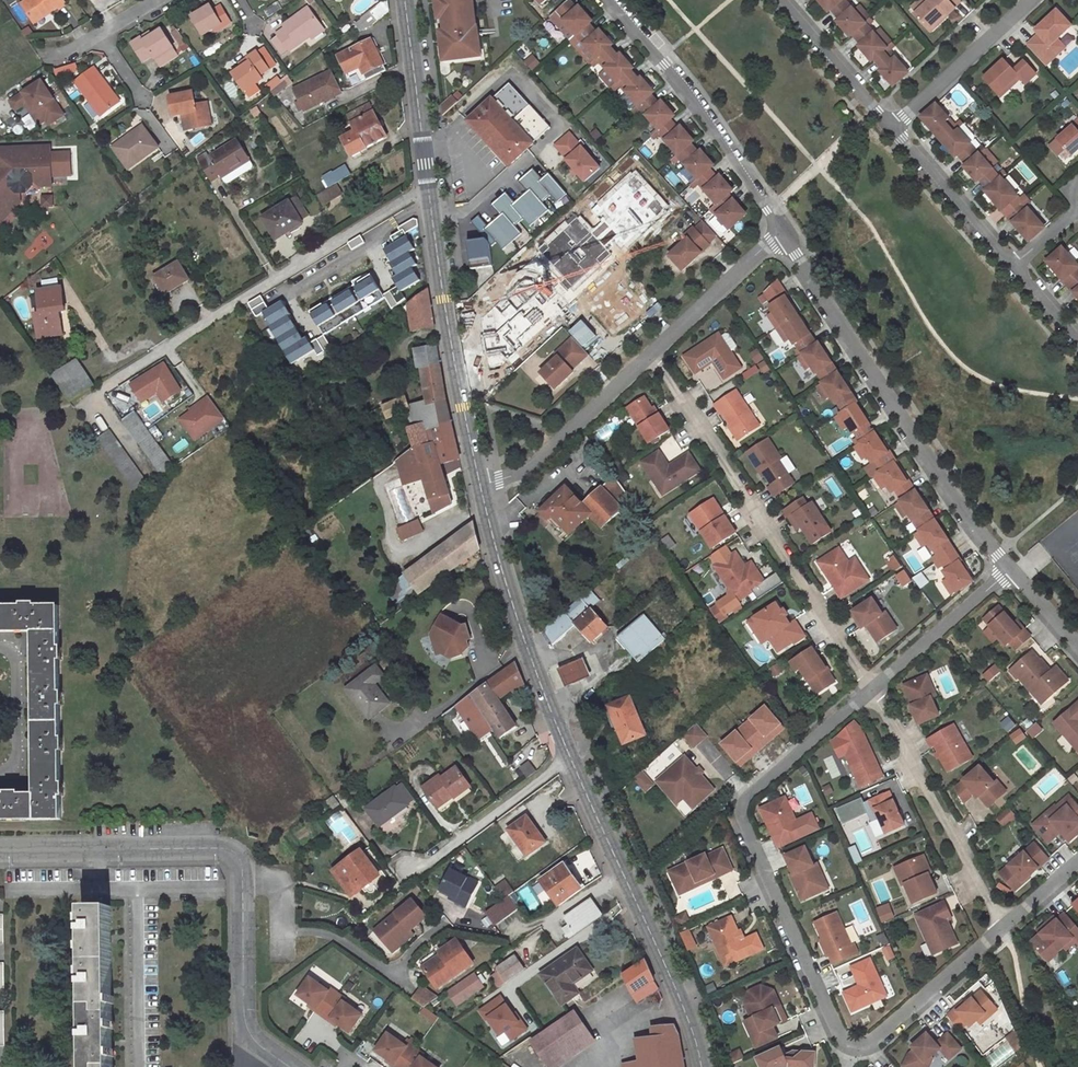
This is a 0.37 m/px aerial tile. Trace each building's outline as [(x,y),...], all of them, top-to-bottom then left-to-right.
[(66,2),(65,1),(64,0),(25,0),(22,2),(33,19),(49,10),(50,12),(66,2)] [(371,27),(390,11),(388,0),(386,0),(363,18),(371,27)] [(443,63),(480,57),(476,29),(475,30),(471,0),(435,0),(443,63)] [(826,13),(829,10),(840,0),(841,0),(815,0),(826,13)] [(862,25),(840,0),(829,10),(837,20),(834,22),(848,38),(850,35),(862,25)] [(944,0),(927,0),(911,14),(927,32),(952,10),(944,0)] [(566,1),(553,13),(574,36),(587,25),(589,22),(577,8),(574,10),(566,1)] [(204,35),(222,24),(223,26),(231,22),(220,4),(213,9),(211,5),(192,16),(204,35)] [(298,44),(322,27),(309,7),(284,25),(298,44)] [(49,10),(33,19),(35,21),(50,12),(49,10)] [(1071,26),(1056,11),(1033,33),(1037,36),(1026,46),(1045,66),(1064,48),(1056,40),(1071,26)] [(298,44),(284,25),(276,30),(289,50),(298,44)] [(587,25),(574,36),(594,60),(607,48),(610,46),(598,32),(595,34),(587,25)] [(871,35),(862,25),(850,35),(859,45),(856,47),(869,63),(872,60),(884,50),(871,35)] [(155,59),(174,47),(162,28),(151,35),(144,40),(142,36),(132,42),(146,64),(155,59)] [(877,30),(871,35),(884,50),(890,44),(877,30)] [(149,32),(142,36),(144,40),(151,35),(149,32)] [(386,70),(371,39),(338,55),(347,73),(361,67),(367,79),(386,70)] [(161,68),(180,56),(174,47),(155,59),(161,68)] [(607,48),(594,60),(615,83),(628,72),(631,70),(618,55),(615,57),(607,48)] [(904,73),(884,50),(872,60),(880,69),(877,71),(889,86),(904,73)] [(249,61),(242,66),(232,72),(245,91),(263,78),(260,75),(270,68),(257,51),(247,57),(249,61)] [(242,66),(249,61),(247,57),(239,62),(242,66)] [(67,72),(76,69),(75,63),(65,66),(67,72)] [(1035,76),(1022,63),(1012,73),(1002,63),(982,82),(999,99),(1018,81),(1024,86),(1035,76)] [(57,75),(67,72),(65,66),(55,69),(57,75)] [(76,79),(101,114),(121,100),(114,91),(112,93),(109,89),(111,87),(95,66),(76,79)] [(305,111),(334,96),(332,92),(340,88),(331,69),(293,89),(305,111)] [(628,72),(615,83),(636,107),(649,96),(651,93),(639,79),(636,81),(628,72)] [(266,85),(270,91),(271,91),(281,83),(277,77),(266,85)] [(62,109),(43,80),(12,100),(18,109),(27,103),(40,123),(62,109)] [(276,97),(287,87),(286,87),(282,82),(281,83),(271,91),(276,97)] [(540,117),(509,84),(468,122),(508,166),(541,136),(531,125),(540,117)] [(184,112),(187,128),(208,125),(207,117),(210,117),(208,102),(196,104),(194,90),(170,94),(173,114),(184,112)] [(649,96),(636,107),(656,131),(668,121),(672,117),(660,102),(657,105),(649,96)] [(352,156),(387,137),(370,103),(348,115),(356,132),(359,137),(346,144),(352,156)] [(847,112),(840,104),(835,108),(842,116),(847,112)] [(956,131),(935,107),(920,121),(934,135),(937,133),(944,141),(956,131)] [(550,128),(540,117),(531,125),(541,136),(550,128)] [(656,131),(655,132),(675,156),(688,145),(691,142),(679,128),(676,130),(668,121),(656,131)] [(965,166),(977,155),(969,146),(975,141),(962,126),(956,131),(944,141),(941,144),(954,159),(958,156),(965,166)] [(129,166),(159,145),(146,127),(131,138),(129,134),(114,144),(129,166)] [(1071,127),(1055,142),(1069,157),(1077,149),(1077,131),(1076,132),(1071,127)] [(356,132),(343,139),(346,144),(359,137),(356,132)] [(570,133),(555,145),(567,159),(566,160),(574,169),(578,173),(585,181),(600,168),(570,133)] [(229,182),(252,169),(253,168),(253,167),(253,166),(254,165),(237,139),(210,156),(208,153),(198,158),(213,181),(222,176),(226,182),(227,182),(229,182)] [(19,190),(26,190),(31,184),(31,178),(51,178),(49,146),(49,144),(0,146),(0,211),(19,190)] [(675,156),(675,157),(695,180),(707,170),(711,167),(699,152),(696,154),(688,145),(675,156)] [(965,166),(962,168),(974,181),(988,168),(977,155),(965,166)] [(335,183),(352,174),(347,165),(333,173),(331,172),(324,176),(330,187),(335,183)] [(999,180),(988,168),(974,181),(976,184),(979,181),(987,190),(999,180)] [(695,180),(694,182),(714,206),(726,195),(730,192),(717,178),(714,180),(707,170),(695,180)] [(549,175),(541,182),(558,202),(567,196),(549,175)] [(634,175),(592,214),(624,249),(665,211),(634,175)] [(1021,204),(999,179),(999,180),(987,190),(984,193),(1005,217),(1021,204)] [(342,194),(335,183),(330,187),(327,188),(333,199),(342,194)] [(532,191),(515,206),(532,226),(548,212),(532,191)] [(42,204),(51,203),(51,194),(42,195),(42,204)] [(743,215),(726,195),(714,206),(713,207),(718,213),(714,216),(727,231),(743,215)] [(296,197),(262,218),(277,240),(286,234),(284,231),(301,220),(300,219),(307,215),(296,197)] [(121,218),(134,207),(129,200),(116,211),(121,218)] [(1042,229),(1021,204),(1005,217),(1027,242),(1042,229)] [(488,227),(485,231),(498,244),(503,249),(522,235),(516,227),(504,215),(488,227)] [(577,222),(541,255),(573,291),(609,255),(577,222)] [(716,236),(703,222),(694,230),(693,228),(684,236),(687,239),(669,256),(682,271),(701,254),(700,253),(709,245),(707,244),(716,236)] [(409,235),(385,249),(392,261),(390,263),(399,274),(394,278),(402,290),(422,279),(414,266),(419,265),(411,251),(415,250),(409,235)] [(489,239),(468,242),(473,273),(494,271),(489,239)] [(1045,262),(1066,287),(1077,277),(1077,269),(1060,249),(1045,262)] [(190,279),(179,262),(155,277),(166,294),(190,279)] [(517,270),(479,303),(492,378),(561,317),(517,270)] [(355,285),(311,310),(321,326),(382,289),(372,273),(369,275),(367,273),(353,281),(355,285)] [(1066,287),(1077,301),(1077,277),(1066,287)] [(775,330),(795,316),(783,298),(785,297),(775,282),(763,293),(771,305),(767,307),(771,313),(766,317),(775,330)] [(64,292),(63,288),(58,288),(58,290),(45,291),(44,290),(39,291),(40,296),(41,296),(43,314),(37,314),(38,327),(39,326),(40,333),(39,333),(40,338),(45,337),(45,336),(59,334),(59,335),(65,335),(64,330),(63,330),(62,323),(63,323),(62,318),(59,318),(58,312),(67,311),(66,306),(65,306),(63,292),(64,292)] [(412,330),(434,327),(428,289),(408,304),(412,330)] [(262,295),(248,303),(256,317),(264,313),(271,326),(266,330),(270,339),(276,337),(292,363),(302,360),(307,369),(318,361),(316,357),(313,352),(315,349),(308,337),(304,339),(294,320),(283,300),(269,308),(262,295)] [(801,355),(815,346),(795,316),(775,330),(784,343),(788,340),(792,346),(794,345),(801,355)] [(726,332),(719,336),(724,344),(731,340),(726,332)] [(719,336),(717,333),(681,356),(693,373),(710,361),(721,378),(738,367),(724,344),(719,336)] [(572,339),(564,346),(580,363),(588,355),(572,339)] [(417,367),(421,366),(440,363),(437,345),(414,349),(417,367)] [(801,355),(796,358),(805,371),(810,368),(814,374),(816,373),(822,383),(836,374),(816,345),(815,346),(801,355)] [(558,358),(540,374),(554,390),(573,373),(571,371),(580,363),(564,346),(555,355),(558,358)] [(77,360),(51,376),(60,388),(85,372),(77,360)] [(164,362),(130,382),(142,403),(158,394),(162,403),(182,390),(164,362)] [(406,397),(384,407),(389,419),(404,412),(414,447),(426,444),(424,434),(451,420),(446,400),(440,363),(421,366),(428,404),(432,422),(417,426),(411,408),(406,397)] [(94,386),(85,372),(60,388),(69,402),(94,386)] [(822,383),(816,388),(824,401),(829,398),(833,404),(835,403),(842,413),(853,405),(855,404),(836,374),(822,383)] [(316,396),(310,390),(302,396),(306,402),(316,396)] [(757,425),(734,390),(712,405),(717,413),(719,412),(736,438),(757,425)] [(208,395),(179,417),(195,441),(226,419),(208,395)] [(642,399),(626,409),(648,443),(667,431),(657,415),(654,417),(642,399)] [(428,404),(411,408),(417,426),(432,422),(428,404)] [(842,413),(834,418),(842,431),(847,428),(851,435),(853,433),(859,443),(873,435),(853,405),(842,413)] [(174,466),(135,411),(122,420),(162,475),(174,466)] [(440,463),(459,458),(451,420),(424,434),(426,444),(431,443),(440,463)] [(355,429),(350,421),(344,424),(342,424),(348,434),(355,429)] [(96,439),(136,494),(149,484),(109,429),(96,439)] [(859,443),(853,448),(862,461),(866,458),(870,464),(874,462),(881,472),(892,464),(894,463),(887,452),(885,453),(873,435),(859,443)] [(781,459),(766,438),(746,451),(759,471),(761,470),(771,485),(767,488),(773,497),(794,483),(778,460),(781,459)] [(433,509),(452,503),(440,463),(431,443),(426,444),(414,447),(397,459),(402,477),(422,469),(425,480),(433,509)] [(657,455),(641,467),(651,482),(656,479),(666,494),(699,471),(687,455),(667,469),(657,455)] [(881,472),(872,477),(881,490),(885,487),(889,493),(893,491),(900,501),(914,492),(906,481),(904,482),(892,464),(881,472)] [(422,469),(402,477),(405,485),(425,480),(422,469)] [(582,505),(566,488),(540,512),(557,530),(558,529),(566,538),(590,515),(603,529),(631,501),(614,476),(582,505)] [(933,522),(914,492),(900,501),(894,506),(902,518),(907,515),(911,521),(913,520),(920,530),(933,522)] [(712,499),(706,503),(718,520),(723,517),(712,499)] [(806,506),(802,499),(783,512),(796,531),(800,528),(811,544),(830,531),(811,503),(806,506)] [(718,520),(706,503),(689,514),(711,548),(734,533),(723,517),(718,520)] [(396,528),(402,541),(425,531),(419,518),(396,528)] [(473,522),(405,574),(421,594),(442,578),(452,570),(481,549),(473,522)] [(952,551),(933,522),(920,530),(913,535),(922,548),(926,545),(930,551),(932,550),(939,560),(952,551)] [(837,548),(816,562),(840,598),(867,580),(853,559),(847,563),(837,548)] [(959,562),(952,551),(939,560),(946,570),(942,573),(946,579),(941,582),(950,595),(970,582),(958,563),(959,562)] [(734,553),(714,567),(735,600),(763,583),(750,563),(743,567),(734,553)] [(452,570),(442,578),(451,590),(460,583),(452,570)] [(897,577),(905,586),(911,581),(904,571),(897,577)] [(590,609),(599,600),(589,590),(543,631),(552,646),(576,627),(591,643),(608,628),(590,609)] [(881,615),(871,599),(849,613),(860,629),(868,624),(879,640),(895,629),(884,613),(881,615)] [(24,630),(30,629),(30,651),(31,697),(32,743),(32,788),(32,792),(17,792),(17,790),(10,790),(3,790),(3,792),(0,792),(0,820),(62,820),(62,796),(64,796),(64,783),(61,783),(61,750),(64,750),(64,737),(61,737),(61,705),(63,705),(63,692),(60,692),(60,659),(63,659),(63,647),(60,647),(59,605),(36,606),(36,603),(23,603),(23,606),(0,606),(0,630),(24,630)] [(788,625),(774,604),(752,619),(766,640),(767,639),(776,652),(802,635),(793,622),(788,625)] [(997,606),(982,619),(1005,645),(1008,643),(1014,650),(1029,637),(1015,621),(1012,624),(997,606)] [(464,625),(443,614),(432,634),(434,640),(440,643),(443,653),(453,658),(463,655),(462,649),(470,646),(468,639),(472,638),(467,624),(464,625)] [(638,664),(664,642),(643,616),(617,638),(638,664)] [(752,619),(746,623),(760,644),(766,640),(752,619)] [(440,643),(434,640),(439,654),(443,653),(440,643)] [(812,651),(791,665),(797,674),(801,672),(817,696),(834,684),(812,651)] [(1030,651),(1007,671),(1015,679),(1016,678),(1040,704),(1067,680),(1054,667),(1050,671),(1040,660),(1039,661),(1030,651)] [(592,677),(585,661),(562,671),(568,687),(592,677)] [(516,664),(509,669),(518,691),(525,687),(516,664)] [(384,675),(377,666),(347,688),(370,718),(390,703),(375,683),(384,675)] [(510,685),(516,693),(518,691),(509,669),(502,673),(510,685)] [(496,695),(510,685),(502,673),(488,683),(496,695)] [(921,677),(902,685),(911,706),(909,707),(916,725),(936,717),(928,699),(930,698),(921,677)] [(502,737),(518,726),(496,695),(488,683),(487,682),(472,694),(496,728),(502,737)] [(472,694),(443,715),(452,725),(457,721),(458,722),(465,717),(479,738),(496,728),(472,694)] [(645,736),(630,698),(608,707),(623,744),(645,736)] [(1052,724),(1063,737),(1067,733),(1076,743),(1072,747),(1077,754),(1077,722),(1077,702),(1052,724)] [(768,707),(720,744),(738,768),(787,731),(768,707)] [(458,722),(457,721),(452,725),(455,730),(461,726),(458,722)] [(830,743),(833,750),(840,747),(839,745),(861,735),(859,729),(853,722),(830,743)] [(696,725),(684,735),(694,748),(707,737),(696,725)] [(951,726),(924,741),(929,749),(931,748),(945,772),(969,759),(951,726)] [(881,777),(861,735),(839,745),(843,756),(858,787),(881,777)] [(843,756),(840,747),(833,750),(837,758),(843,756)] [(656,780),(670,768),(659,757),(646,770),(656,780)] [(681,760),(657,781),(672,799),(683,789),(697,805),(714,790),(692,765),(685,764),(681,760)] [(537,771),(530,762),(522,768),(529,777),(537,771)] [(471,786),(457,767),(442,778),(440,776),(424,787),(436,805),(453,793),(454,796),(455,797),(471,786)] [(977,768),(952,790),(959,808),(969,799),(973,803),(974,801),(984,811),(1002,795),(977,768)] [(653,786),(641,772),(634,778),(646,792),(653,786)] [(409,805),(396,787),(367,808),(379,826),(409,805)] [(351,803),(341,789),(334,795),(340,804),(344,808),(351,803)] [(683,789),(672,799),(676,804),(684,798),(693,808),(697,805),(683,789)] [(453,793),(436,805),(438,807),(454,796),(453,793)] [(887,793),(862,805),(870,823),(877,819),(884,834),(903,826),(887,793)] [(327,800),(334,809),(340,804),(334,795),(327,800)] [(1068,796),(1045,816),(1044,815),(1032,826),(1045,840),(1057,829),(1062,835),(1070,829),(1073,832),(1075,835),(1077,832),(1077,807),(1068,796)] [(797,829),(783,799),(758,810),(776,849),(795,840),(792,832),(797,829)] [(547,842),(528,815),(510,827),(520,840),(518,842),(527,856),(547,842)] [(508,829),(518,842),(520,840),(510,827),(508,829)] [(1065,838),(1073,832),(1070,829),(1062,835),(1065,838)] [(1047,860),(1033,844),(998,875),(1012,890),(1047,860)] [(812,866),(804,848),(783,857),(792,875),(789,877),(800,901),(821,892),(814,878),(820,875),(815,864),(812,866)] [(704,855),(670,870),(681,893),(708,880),(707,879),(729,869),(720,850),(705,856),(704,855)] [(379,874),(362,851),(335,871),(352,893),(379,874)] [(922,856),(893,869),(901,887),(903,886),(912,905),(936,894),(927,875),(930,873),(922,856)] [(572,873),(565,863),(542,880),(559,905),(580,890),(569,875),(572,873)] [(479,883),(451,869),(441,889),(451,894),(458,897),(456,901),(467,906),(479,883)] [(583,888),(572,873),(569,875),(580,890),(583,888)] [(820,875),(814,878),(821,892),(826,889),(820,875)] [(506,880),(496,887),(505,899),(509,896),(514,892),(514,891),(506,880)] [(533,885),(538,894),(546,890),(541,881),(533,885)] [(514,892),(509,896),(514,904),(518,901),(518,898),(514,892)] [(495,924),(517,908),(514,904),(509,896),(505,899),(487,912),(495,924)] [(427,916),(413,899),(376,931),(389,947),(410,930),(427,916)] [(603,915),(592,899),(566,917),(570,923),(563,928),(570,938),(603,915)] [(876,908),(884,922),(896,916),(888,902),(876,908)] [(949,917),(943,902),(914,916),(931,954),(956,943),(945,919),(949,917)] [(85,907),(87,1066),(113,1066),(113,1043),(112,990),(112,938),(111,907),(85,907)] [(690,922),(686,913),(676,917),(680,926),(690,922)] [(835,914),(813,923),(831,965),(856,954),(852,946),(850,947),(835,914)] [(1030,943),(1047,963),(1056,954),(1055,953),(1071,939),(1077,947),(1077,946),(1077,932),(1063,914),(1055,921),(1039,935),(1030,943)] [(731,916),(708,927),(726,966),(750,955),(731,916)] [(1055,921),(1052,917),(1036,932),(1039,935),(1055,921)] [(691,929),(682,931),(687,950),(696,948),(691,929)] [(410,930),(389,947),(393,952),(414,934),(410,930)] [(473,963),(457,939),(436,953),(435,951),(420,961),(438,987),(473,963)] [(586,960),(579,950),(543,974),(563,1003),(573,996),(567,987),(573,983),(589,972),(583,962),(586,960)] [(515,955),(497,968),(499,971),(507,982),(525,969),(515,955)] [(624,974),(634,995),(648,986),(652,993),(659,988),(646,959),(624,974)] [(868,960),(850,969),(857,987),(842,994),(850,1013),(884,997),(868,960)] [(499,988),(507,982),(499,971),(491,977),(499,988)] [(457,1004),(483,986),(474,973),(448,991),(457,1004)] [(310,977),(298,994),(317,1007),(315,1010),(323,1015),(338,993),(331,987),(329,990),(310,977)] [(567,987),(573,996),(579,993),(573,983),(567,987)] [(425,1007),(439,997),(423,986),(413,999),(425,1007)] [(648,986),(634,995),(639,1002),(652,994),(652,993),(648,986)] [(747,1011),(751,1009),(749,1003),(751,993),(760,990),(769,994),(776,1008),(772,1010),(779,1024),(786,1020),(773,991),(759,986),(749,991),(744,1006),(747,1011)] [(771,1027),(779,1024),(772,1010),(776,1008),(769,994),(760,990),(751,993),(749,1003),(751,1009),(754,1016),(744,1021),(756,1047),(776,1038),(771,1027)] [(961,1003),(946,1016),(959,1030),(966,1024),(968,1027),(976,1021),(979,1025),(995,1010),(979,992),(963,1006),(961,1003)] [(346,998),(338,993),(323,1015),(330,1020),(332,1018),(350,1031),(363,1014),(344,1001),(346,998)] [(498,1038),(506,1034),(511,1042),(528,1031),(503,993),(479,1009),(498,1038)] [(591,1037),(574,1012),(533,1041),(550,1065),(591,1037)] [(675,1025),(653,1027),(654,1037),(637,1038),(641,1059),(625,1064),(626,1066),(684,1066),(675,1025)] [(396,1066),(403,1066),(417,1049),(409,1043),(407,1046),(389,1033),(376,1050),(395,1063),(393,1065),(396,1066)] [(945,1035),(933,1045),(924,1034),(910,1047),(913,1050),(907,1055),(901,1065),(904,1066),(920,1066),(922,1063),(929,1057),(937,1050),(947,1060),(958,1050),(945,1035)] [(757,1058),(761,1066),(782,1066),(783,1066),(784,1066),(813,1066),(814,1054),(802,1053),(799,1055),(788,1054),(783,1056),(780,1048),(757,1058)] [(417,1049),(403,1066),(436,1066),(422,1057),(424,1054),(417,1049)] [(742,1059),(738,1050),(728,1054),(730,1064),(742,1059)] [(929,1057),(922,1063),(920,1066),(926,1066),(931,1060),(929,1057)]
